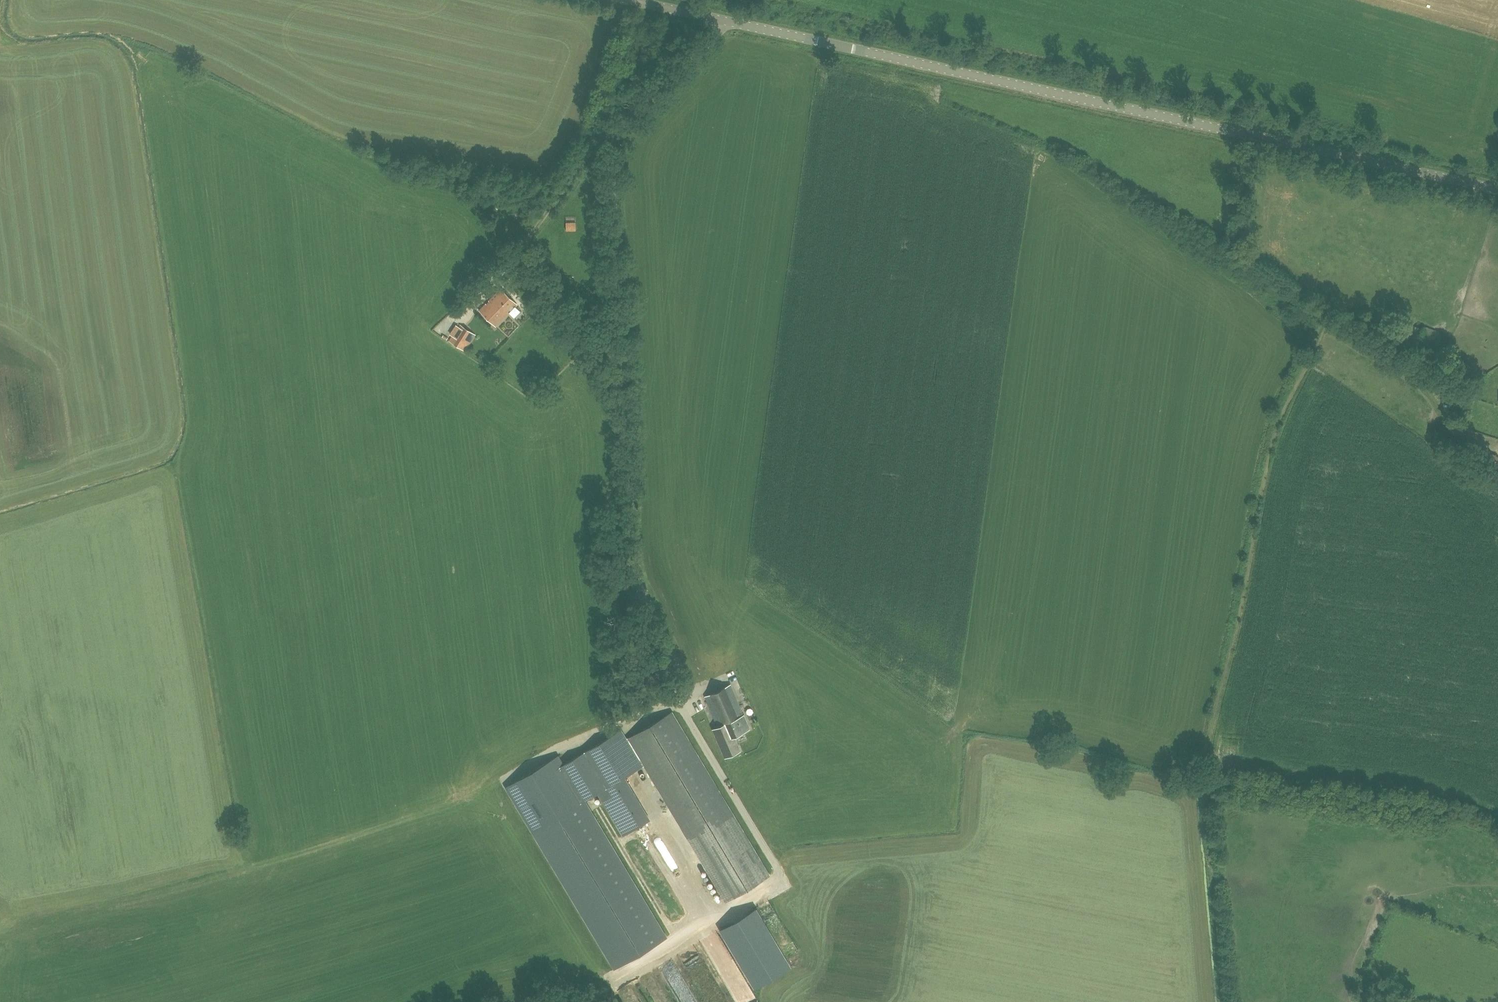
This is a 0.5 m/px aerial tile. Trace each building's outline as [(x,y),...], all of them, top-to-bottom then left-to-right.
[(515,306),(517,304),(501,288),(480,310),(496,326),(509,312),(514,318),(521,311),(515,306)] [(465,350),(475,334),(460,324),(458,326),(457,325),(451,334),(452,335),(449,340),(465,350)] [(1449,346),(1446,352),(1455,356),(1457,349),(1449,346)] [(730,685),(704,697),(718,726),(712,729),(725,757),(741,750),(734,736),(750,729),(744,714),(743,715),(730,685)] [(624,776),(644,764),(726,901),(769,876),(671,712),(628,738),(623,729),(577,756),(563,764),(558,756),(506,787),(533,831),(555,818),(585,800),(598,792),(624,835),(649,819),(624,776)] [(668,937),(585,800),(555,818),(533,831),(616,968),(668,937)] [(707,912),(660,834),(633,850),(680,928),(707,912)] [(688,945),(694,958),(702,954),(696,941),(688,945)] [(691,969),(704,962),(701,955),(695,958),(692,952),(685,956),(691,969)]
